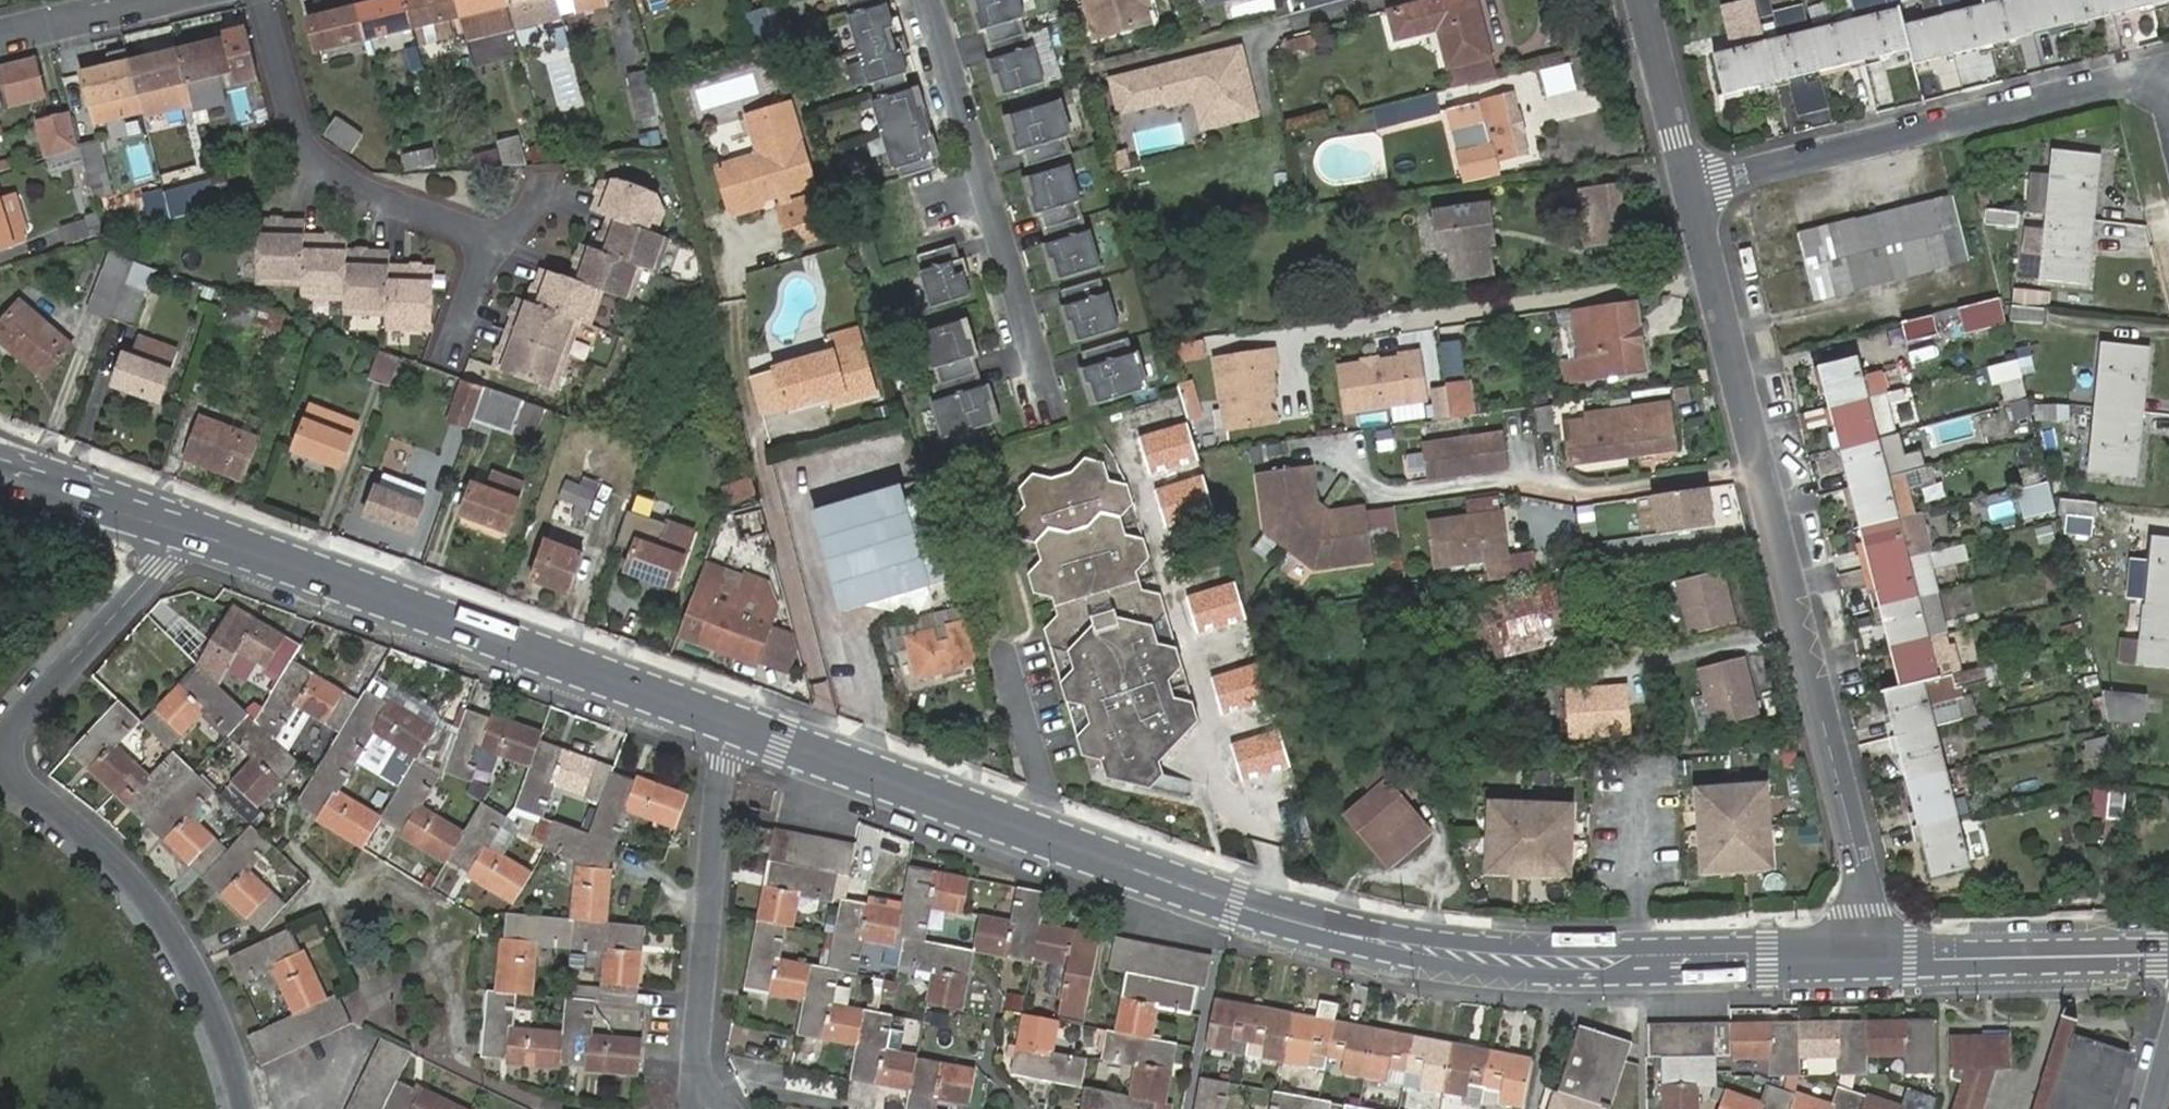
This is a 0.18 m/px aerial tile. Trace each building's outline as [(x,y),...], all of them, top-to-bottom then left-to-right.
[(356,6),(361,22),(365,39),(414,28),(410,13),(406,0),(381,0),(356,6)] [(410,13),(414,28),(419,47),(448,39),(444,20),(460,16),(456,0),(406,0),(410,13)] [(460,16),(507,6),(505,0),(456,0),(460,16)] [(507,6),(512,4),(515,18),(559,8),(557,0),(505,0),(507,6)] [(559,8),(561,15),(608,5),(606,0),(557,0),(559,8)] [(883,29),(893,27),(887,5),(884,6),(883,0),(872,0),(850,7),(852,15),(849,16),(859,51),(887,42),(883,29)] [(973,17),(977,16),(981,15),(977,0),(968,0),(973,17)] [(981,15),(977,16),(981,31),(985,30),(989,45),(1024,34),(1020,19),(1025,18),(1019,0),(977,0),(981,15)] [(1087,4),(1096,37),(1150,22),(1145,5),(1141,3),(1140,0),(1086,0),(1087,4)] [(1203,10),(1235,1),(1235,0),(1200,0),(1203,10)] [(1395,39),(1438,29),(1454,89),(1494,78),(1474,0),(1429,0),(1388,10),(1395,39)] [(1769,0),(1755,0),(1755,1),(1760,22),(1774,18),(1772,12),(1769,0)] [(1851,6),(1851,5),(1850,0),(1832,0),(1835,10),(1851,6)] [(2034,35),(2028,11),(2025,0),(2005,0),(1984,5),(1989,24),(1995,45),(2034,35)] [(2074,25),(2067,1),(2067,0),(2025,0),(2028,11),(2034,35),(2074,25)] [(2114,15),(2110,0),(2067,0),(2067,1),(2074,25),(2114,15)] [(2154,5),(2153,0),(2110,0),(2114,15),(2154,5)] [(1725,96),(1776,83),(1769,59),(1762,29),(1760,22),(1755,1),(1723,8),(1733,50),(1714,55),(1725,96)] [(1865,60),(1910,49),(1907,37),(1904,25),(1900,10),(1866,19),(1862,2),(1851,5),(1851,6),(1855,21),(1859,37),(1865,60)] [(1789,79),(1799,118),(1830,110),(1822,79),(1808,83),(1806,75),(1820,71),(1814,48),(1810,32),(1802,4),(1772,12),(1774,18),(1776,25),(1762,29),(1776,83),(1789,79)] [(1954,55),(1995,45),(1989,24),(1984,5),(1944,15),(1948,33),(1954,55)] [(361,22),(356,6),(308,18),(317,51),(365,39),(361,22)] [(745,14),(755,48),(776,43),(766,9),(745,14)] [(1913,65),(1954,55),(1948,33),(1944,15),(1904,25),(1907,37),(1910,49),(1913,65)] [(1820,71),(1865,60),(1859,37),(1855,21),(1810,32),(1814,48),(1820,71)] [(901,38),(897,25),(893,27),(883,29),(887,42),(901,38)] [(226,38),(177,50),(182,66),(186,82),(192,104),(193,109),(224,101),(222,89),(218,74),(234,71),(237,85),(259,80),(244,28),(225,32),(226,38)] [(1287,54),(1335,44),(1332,29),(1284,39),(1287,54)] [(1024,34),(989,45),(994,60),(990,60),(995,76),(998,75),(1005,94),(1005,95),(1045,83),(1034,48),(1029,49),(1024,34)] [(905,50),(901,38),(887,42),(890,55),(901,51),(905,50)] [(873,83),(875,91),(908,83),(905,74),(908,73),(901,51),(890,55),(887,42),(859,51),(870,84),(873,83)] [(1111,80),(1118,114),(1164,103),(1168,106),(1194,100),(1202,129),(1256,116),(1240,49),(1111,80)] [(177,50),(129,61),(134,82),(142,111),(143,116),(192,104),(186,82),(182,66),(177,50)] [(35,57),(1,65),(10,106),(45,96),(35,57)] [(134,82),(129,61),(81,73),(94,124),(142,111),(134,82)] [(626,74),(636,118),(654,113),(644,70),(626,74)] [(237,85),(234,71),(218,74),(222,89),(237,85)] [(991,77),(997,97),(1001,96),(1005,94),(998,75),(995,76),(991,77)] [(696,85),(700,107),(758,98),(754,76),(696,85)] [(873,102),(883,136),(927,123),(923,109),(919,110),(912,89),(910,91),(908,83),(875,91),(877,100),(873,102)] [(917,88),(912,89),(919,110),(923,109),(917,88)] [(1440,112),(1436,96),(1394,106),(1398,126),(1441,115),(1440,112)] [(1479,104),(1447,111),(1464,180),(1497,173),(1495,161),(1526,154),(1520,134),(1524,132),(1519,111),(1515,112),(1511,96),(1479,104)] [(1061,101),(1011,116),(1018,136),(1013,137),(1013,138),(1018,152),(1023,150),(1028,166),(1070,154),(1065,138),(1071,136),(1061,101)] [(38,120),(48,160),(65,154),(81,149),(76,132),(70,110),(38,120)] [(789,110),(749,122),(759,155),(754,163),(719,174),(731,214),(761,205),(764,200),(772,197),(777,200),(813,189),(789,110)] [(1011,116),(1003,118),(1009,139),(1013,138),(1013,137),(1018,136),(1011,116)] [(324,134),(350,154),(362,137),(335,117),(324,134)] [(883,136),(887,149),(894,170),(899,169),(901,177),(926,170),(933,167),(931,159),(933,158),(927,138),(931,137),(927,123),(883,136)] [(933,158),(937,157),(931,137),(927,138),(933,158)] [(735,138),(716,143),(722,163),(741,158),(735,138)] [(101,144),(81,149),(87,173),(94,198),(113,192),(101,144)] [(524,151),(528,163),(547,158),(544,146),(524,151)] [(500,165),(496,147),(472,153),(475,167),(500,165)] [(404,154),(408,171),(436,164),(431,148),(404,154)] [(2054,216),(2095,221),(2103,157),(2055,151),(2051,176),(2036,174),(2031,213),(2047,215),(2054,216)] [(1041,213),(1045,228),(1081,218),(1076,202),(1081,201),(1071,165),(1030,177),(1037,198),(1032,199),(1037,214),(1041,213)] [(1022,180),(1028,200),(1032,199),(1037,198),(1030,177),(1022,180)] [(522,299),(499,367),(551,386),(575,318),(585,321),(597,288),(625,298),(637,265),(650,270),(663,235),(646,230),(659,195),(618,181),(604,182),(593,213),(613,219),(598,250),(584,245),(572,280),(544,270),(533,302),(522,299)] [(1579,191),(1586,245),(1626,241),(1620,186),(1579,191)] [(183,188),(163,192),(166,205),(170,217),(189,212),(183,188)] [(802,225),(806,241),(828,235),(815,195),(790,202),(779,205),(786,230),(802,225)] [(1941,233),(1960,228),(1952,196),(1933,200),(1941,233)] [(788,197),(777,200),(779,205),(790,202),(788,197)] [(1941,233),(1933,200),(1913,206),(1921,238),(1941,233)] [(1432,209),(1437,255),(1448,254),(1451,282),(1494,276),(1490,247),(1495,246),(1490,202),(1432,209)] [(12,244),(0,204),(0,248),(12,244)] [(160,207),(163,221),(170,219),(170,217),(166,205),(160,207)] [(731,214),(735,219),(761,212),(761,205),(731,214)] [(1921,238),(1913,206),(1894,210),(1902,243),(1921,238)] [(2018,228),(2020,212),(1989,209),(1988,224),(2018,228)] [(1902,243),(1894,210),(1874,215),(1882,248),(1902,243)] [(103,232),(98,213),(86,217),(87,220),(63,227),(66,243),(103,232)] [(1882,248),(1874,215),(1856,220),(1864,252),(1882,248)] [(2029,227),(2026,254),(2043,256),(2040,280),(2088,286),(2093,241),(2087,240),(2089,220),(2054,216),(2047,215),(2046,229),(2029,227)] [(1081,218),(1045,228),(1050,244),(1046,245),(1051,260),(1055,259),(1061,279),(1101,267),(1090,232),(1085,233),(1081,218)] [(309,221),(260,220),(260,277),(307,278),(307,292),(351,294),(350,307),(393,309),(393,268),(394,267),(395,251),(352,249),(352,237),(308,236),(309,221)] [(1864,252),(1856,220),(1836,224),(1844,257),(1864,252)] [(2095,221),(2089,220),(2087,240),(2093,241),(2095,221)] [(1844,257),(1836,224),(1815,229),(1824,262),(1844,257)] [(1941,233),(1949,266),(1968,261),(1960,228),(1941,233)] [(1815,229),(1797,234),(1805,267),(1824,262),(1815,229)] [(1921,238),(1929,271),(1949,266),(1941,233),(1921,238)] [(1902,243),(1909,276),(1929,271),(1921,238),(1902,243)] [(1882,248),(1889,281),(1909,276),(1902,243),(1882,248)] [(123,287),(133,262),(115,245),(91,309),(112,317),(123,287)] [(921,272),(932,308),(970,296),(964,274),(968,273),(964,260),(960,261),(955,245),(918,256),(923,271),(921,272)] [(1864,252),(1871,285),(1889,281),(1882,248),(1864,252)] [(1844,257),(1852,290),(1871,285),(1864,252),(1844,257)] [(1824,262),(1832,295),(1852,290),(1844,257),(1824,262)] [(1047,262),(1053,282),(1061,279),(1055,259),(1047,262)] [(133,325),(154,269),(133,262),(123,287),(112,317),(133,325)] [(1824,262),(1805,267),(1814,299),(1832,295),(1824,262)] [(393,309),(392,322),(431,324),(431,268),(396,267),(393,268),(393,309)] [(1099,279),(1063,290),(1068,306),(1065,307),(1069,322),(1073,321),(1079,341),(1119,329),(1109,294),(1104,295),(1099,279)] [(251,330),(260,307),(241,300),(226,295),(218,319),(251,330)] [(2003,326),(1997,300),(1958,309),(1960,318),(1961,322),(1969,320),(1973,333),(2003,326)] [(44,379),(72,346),(20,301),(0,324),(0,340),(44,379)] [(1565,382),(1582,380),(1644,371),(1635,303),(1592,309),(1573,313),(1580,360),(1562,362),(1565,382)] [(2043,324),(2045,310),(2013,307),(2011,321),(2043,324)] [(285,332),(288,313),(263,309),(260,328),(285,332)] [(1960,318),(1958,309),(1933,315),(1935,324),(1960,318)] [(1935,324),(1933,315),(1901,323),(1907,343),(1937,335),(1935,324)] [(975,340),(969,319),(961,322),(967,343),(975,340)] [(1065,323),(1071,344),(1079,341),(1073,321),(1069,322),(1065,323)] [(961,322),(921,334),(932,370),(937,369),(941,383),(977,373),(972,358),(976,356),(971,342),(967,343),(961,322)] [(774,369),(787,409),(831,398),(850,392),(852,400),(875,394),(855,327),(827,336),(832,353),(813,358),(817,373),(804,376),(800,362),(774,369)] [(1126,339),(1084,352),(1089,368),(1084,369),(1088,384),(1092,383),(1098,404),(1148,389),(1137,353),(1131,355),(1126,339)] [(1172,361),(1203,358),(1200,341),(1170,345),(1172,361)] [(1450,378),(1472,371),(1462,341),(1441,348),(1450,378)] [(125,355),(114,384),(160,402),(178,352),(153,343),(146,363),(125,355)] [(2116,411),(2137,413),(2139,393),(2145,394),(2150,348),(2101,343),(2096,409),(2116,411)] [(1277,369),(1275,351),(1215,360),(1225,429),(1271,422),(1268,398),(1263,395),(1263,390),(1274,388),(1271,370),(1277,369)] [(1402,357),(1340,367),(1346,412),(1427,400),(1420,352),(1401,354),(1402,357)] [(370,379),(391,387),(400,361),(379,353),(370,379)] [(1819,367),(1829,407),(1849,402),(1884,394),(1886,393),(1881,373),(1869,376),(1868,371),(1862,372),(1858,357),(1819,367)] [(2032,358),(2017,361),(2022,377),(2036,373),(2032,358)] [(2016,360),(1990,367),(1993,384),(2020,377),(2016,360)] [(763,417),(787,409),(774,369),(751,376),(763,417)] [(939,401),(933,402),(944,438),(994,423),(988,403),(991,401),(987,387),(981,388),(977,373),(941,383),(934,385),(939,401)] [(481,399),(485,387),(475,384),(464,379),(449,421),(470,428),(473,420),(481,399)] [(1196,381),(1182,384),(1192,421),(1206,417),(1196,381)] [(1467,382),(1448,384),(1455,419),(1474,416),(1467,382)] [(1084,386),(1090,407),(1098,404),(1092,383),(1088,384),(1084,386)] [(513,431),(524,401),(504,394),(485,387),(481,399),(473,420),(512,433),(513,431)] [(1447,389),(1430,391),(1435,421),(1451,418),(1447,389)] [(833,405),(852,400),(850,392),(831,398),(833,405)] [(2137,413),(2143,413),(2145,394),(2139,393),(2137,413)] [(1829,407),(1840,448),(1856,444),(1879,438),(1877,427),(1876,423),(1890,419),(1884,394),(1849,402),(1829,407)] [(1002,421),(996,400),(988,403),(994,423),(998,422),(1002,421)] [(535,440),(545,409),(524,401),(513,431),(535,440)] [(1564,425),(1569,465),(1675,448),(1667,403),(1585,415),(1586,422),(1564,425)] [(310,415),(296,451),(341,468),(358,424),(311,406),(308,414),(310,415)] [(2038,407),(2036,421),(2069,425),(2072,409),(2038,407)] [(2135,432),(2137,413),(2116,411),(2096,409),(2091,472),(2137,477),(2141,433),(2135,432)] [(2141,433),(2143,413),(2137,413),(2135,432),(2141,433)] [(203,418),(186,459),(242,482),(259,439),(203,418)] [(1877,427),(1879,438),(1894,435),(1891,424),(1877,427)] [(1189,426),(1139,441),(1150,476),(1199,461),(1189,426)] [(1505,434),(1424,446),(1429,480),(1510,469),(1505,434)] [(1840,448),(1849,488),(1870,483),(1903,475),(1932,467),(1928,453),(1900,460),(1897,448),(1883,451),(1879,438),(1856,444),(1840,448)] [(1072,473),(1052,479),(1033,474),(1019,489),(1025,507),(1013,520),(1018,538),(1037,544),(1043,561),(1029,574),(1035,594),(1053,599),(1058,616),(1046,630),(1068,703),(1086,707),(1091,725),(1079,737),(1084,757),(1102,761),(1108,780),(1133,786),(1189,799),(1199,785),(1166,777),(1162,763),(1169,756),(1200,723),(1195,704),(1177,700),(1171,682),(1183,668),(1162,596),(1144,591),(1138,574),(1150,558),(1145,541),(1127,535),(1121,518),(1134,504),(1128,485),(1109,481),(1105,463),(1085,459),(1072,473)] [(1932,467),(1903,475),(1908,492),(1935,485),(1932,467)] [(473,481),(459,517),(508,535),(528,483),(493,470),(487,486),(473,481)] [(1315,503),(1310,470),(1256,477),(1265,536),(1316,570),(1375,561),(1367,507),(1334,512),(1335,519),(1329,520),(1319,515),(1309,510),(1308,504),(1315,503)] [(386,474),(368,518),(412,535),(424,506),(398,496),(404,481),(386,474)] [(1849,488),(1859,529),(1881,523),(1899,519),(1913,516),(1908,492),(1903,475),(1870,483),(1849,488)] [(1204,477),(1155,492),(1165,528),(1215,513),(1204,477)] [(567,480),(560,498),(589,510),(596,491),(567,480)] [(748,481),(739,484),(744,498),(753,495),(748,481)] [(2016,488),(2022,520),(2053,514),(2046,482),(2016,488)] [(813,510),(818,527),(905,502),(900,485),(813,510)] [(1650,499),(1656,537),(1717,527),(1711,489),(1650,499)] [(925,496),(905,502),(930,586),(950,579),(925,496)] [(1429,522),(1435,566),(1485,560),(1488,579),(1537,571),(1534,551),(1506,555),(1498,499),(1466,503),(1468,517),(1429,522)] [(2009,499),(1988,506),(1992,521),(2014,514),(2009,499)] [(2062,500),(2060,515),(2095,519),(2097,505),(2062,500)] [(1600,535),(1633,533),(1632,501),(1598,503),(1600,535)] [(905,502),(818,527),(842,611),(930,586),(905,502)] [(1315,503),(1308,504),(1309,510),(1319,515),(1329,520),(1335,519),(1334,512),(1330,512),(1316,506),(1315,503)] [(735,516),(741,539),(765,533),(759,509),(735,516)] [(1859,529),(1870,569),(1891,564),(1924,555),(1917,529),(1903,533),(1899,519),(1881,523),(1859,529)] [(638,542),(627,572),(672,589),(694,533),(667,524),(658,549),(638,542)] [(2168,603),(2168,538),(2152,536),(2150,559),(2157,560),(2152,602),(2167,603),(2168,603)] [(547,541),(532,579),(569,594),(583,555),(547,541)] [(1962,546),(1926,555),(1930,568),(1966,560),(1962,546)] [(1870,569),(1879,609),(1901,603),(1920,598),(1936,594),(1930,568),(1926,555),(1924,555),(1891,564),(1870,569)] [(2145,601),(2152,602),(2157,560),(2150,559),(2145,601)] [(703,563),(677,635),(700,641),(755,662),(776,606),(737,591),(742,578),(703,563)] [(1723,572),(1679,583),(1692,637),(1737,625),(1723,572)] [(1236,584),(1187,599),(1198,634),(1247,619),(1236,584)] [(1488,652),(1566,633),(1585,627),(1580,607),(1561,612),(1555,584),(1507,596),(1505,589),(1451,602),(1456,623),(1438,628),(1443,649),(1461,645),(1464,658),(1488,652)] [(1920,598),(1930,638),(1946,634),(1936,594),(1920,598)] [(1879,609),(1890,648),(1907,644),(1930,638),(1920,598),(1901,603),(1879,609)] [(2148,641),(2152,602),(2145,601),(2141,641),(2148,641)] [(2167,603),(2152,602),(2148,641),(2141,641),(2121,639),(2119,664),(2138,665),(2168,669),(2168,603),(2167,603)] [(295,659),(305,644),(234,604),(198,667),(220,687),(241,649),(284,674),(295,659)] [(928,614),(882,626),(889,652),(909,647),(906,637),(933,629),(928,614)] [(906,637),(909,647),(918,679),(976,664),(964,621),(947,626),(951,640),(937,644),(933,629),(906,637)] [(1568,642),(1566,633),(1488,652),(1490,662),(1568,642)] [(1890,648),(1900,689),(1912,686),(1939,679),(1930,638),(1907,644),(1890,648)] [(295,659),(284,674),(255,720),(276,739),(297,707),(339,734),(359,702),(295,659)] [(1745,659),(1700,670),(1715,729),(1760,718),(1745,659)] [(1260,662),(1211,677),(1222,713),(1271,698),(1260,662)] [(1884,692),(1895,736),(1912,732),(1935,727),(1930,706),(1962,698),(1960,688),(1997,679),(1994,665),(1939,679),(1912,686),(1900,689),(1884,692)] [(198,667),(183,682),(144,724),(153,733),(170,749),(189,728),(205,711),(230,734),(249,714),(220,687),(198,667)] [(1629,683),(1565,687),(1569,740),(1632,736),(1629,683)] [(2144,726),(2147,695),(2102,691),(2109,722),(2144,726)] [(386,705),(366,692),(359,702),(339,734),(331,747),(353,761),(370,734),(414,761),(440,777),(442,776),(458,736),(435,729),(389,701),(386,705)] [(140,721),(119,701),(71,754),(115,796),(141,767),(117,745),(140,721)] [(540,741),(544,733),(491,715),(489,720),(467,711),(458,736),(442,776),(470,785),(482,752),(530,769),(540,741)] [(249,714),(230,734),(254,757),(231,782),(258,808),(300,763),(276,739),(255,720),(249,714)] [(1895,736),(1907,781),(1924,777),(1946,771),(1935,727),(1912,732),(1895,736)] [(1279,730),(1229,745),(1240,781),(1289,766),(1279,730)] [(2084,759),(2111,751),(2106,735),(2079,743),(2084,759)] [(600,805),(614,768),(611,767),(540,741),(530,769),(515,809),(541,818),(551,787),(600,805)] [(316,820),(363,848),(381,819),(379,818),(336,790),(353,761),(331,747),(296,802),(318,816),(316,820)] [(141,767),(115,796),(147,824),(195,772),(193,771),(172,750),(149,775),(141,767)] [(1374,794),(1348,816),(1389,866),(1428,832),(1404,803),(1417,791),(1389,757),(1362,780),(1374,794)] [(379,818),(381,819),(401,831),(399,835),(445,864),(447,860),(465,831),(422,804),(440,777),(414,761),(379,818)] [(588,835),(614,844),(623,813),(675,831),(688,795),(614,768),(600,805),(588,835)] [(1907,781),(1919,827),(1934,822),(1958,817),(1971,814),(1967,798),(1954,802),(1946,771),(1924,777),(1907,781)] [(203,878),(212,869),(229,851),(205,829),(191,816),(201,804),(214,791),(197,775),(195,772),(147,824),(203,878)] [(2123,821),(2126,788),(2111,786),(2109,819),(2123,821)] [(1695,792),(1701,873),(1769,869),(1765,788),(1695,792)] [(1485,870),(1569,872),(1572,804),(1488,801),(1485,870)] [(484,802),(465,831),(447,860),(467,873),(465,877),(512,906),(533,873),(486,844),(505,816),(484,802)] [(1934,822),(1919,827),(1931,877),(1971,867),(1958,817),(1934,822)] [(604,867),(614,844),(588,835),(552,822),(543,847),(575,858),(569,919),(576,919),(607,923),(612,868),(604,867)] [(215,889),(261,933),(287,904),(251,870),(273,846),(251,826),(229,851),(212,869),(203,878),(215,889)] [(751,828),(747,851),(769,855),(773,831),(751,828)] [(769,855),(767,864),(783,867),(790,832),(774,828),(773,831),(769,855)] [(798,870),(806,835),(790,832),(783,867),(798,870)] [(814,873),(821,838),(806,835),(798,870),(814,873)] [(830,876),(837,841),(821,838),(814,873),(830,876)] [(847,880),(853,844),(837,841),(830,876),(837,878),(847,880)] [(769,855),(747,851),(746,859),(767,864),(769,855)] [(767,864),(756,923),(784,928),(792,929),(798,896),(832,903),(837,878),(830,876),(814,873),(798,870),(783,867),(767,864)] [(957,913),(965,878),(908,867),(899,916),(895,936),(904,938),(904,941),(972,954),(973,951),(921,941),(927,908),(957,913)] [(1040,925),(1047,893),(1019,888),(1011,924),(980,918),(973,951),(1030,963),(1031,959),(1032,960),(1040,925)] [(841,905),(828,971),(836,973),(856,977),(862,943),(893,949),(894,939),(895,936),(899,916),(841,905)] [(328,911),(299,918),(304,940),(334,933),(328,911)] [(569,919),(508,913),(505,941),(501,940),(496,991),(513,993),(535,995),(539,945),(573,946),(576,919),(569,919)] [(637,1005),(644,927),(607,923),(576,919),(573,946),(606,950),(601,1002),(637,1005)] [(784,928),(756,923),(743,988),(771,994),(771,998),(802,1004),(809,967),(778,961),(784,928)] [(1085,1007),(1099,936),(1040,925),(1032,960),(1067,967),(1060,1002),(1085,1007)] [(296,927),(230,958),(243,984),(273,970),(293,1013),(308,1007),(323,1000),(329,997),(296,927)] [(1102,936),(1099,936),(1085,1007),(1088,1007),(1102,936)] [(1123,974),(1130,942),(1114,939),(1108,971),(1123,974)] [(961,1009),(972,954),(904,941),(898,966),(929,971),(924,1002),(961,1009)] [(1139,977),(1146,945),(1130,942),(1123,974),(1124,974),(1139,977)] [(1155,981),(1162,948),(1146,945),(1139,977),(1155,981)] [(1171,983),(1177,951),(1162,948),(1155,981),(1171,983)] [(1187,987),(1194,954),(1177,951),(1171,983),(1172,984),(1187,987)] [(1187,987),(1194,988),(1203,990),(1209,957),(1194,954),(1187,987)] [(802,1004),(796,1037),(855,1049),(863,1015),(829,1009),(836,973),(828,971),(825,971),(809,967),(802,1004)] [(1153,1009),(1189,1016),(1194,988),(1187,987),(1172,984),(1171,983),(1155,981),(1139,977),(1124,974),(1112,1036),(1147,1043),(1153,1009)] [(496,991),(487,990),(482,1056),(506,1058),(505,1064),(562,1069),(562,1063),(565,1030),(509,1026),(513,993),(496,991)] [(323,1000),(338,1030),(352,1023),(338,992),(329,997),(323,1000)] [(584,1072),(639,1076),(643,1038),(588,1033),(592,1001),(568,998),(565,1030),(562,1063),(585,1065),(584,1072)] [(1248,1044),(1255,1007),(1251,1006),(1213,999),(1203,1049),(1230,1054),(1232,1041),(1248,1044)] [(1318,999),(1314,1018),(1294,1014),(1284,1064),(1307,1068),(1309,1056),(1325,1058),(1332,1021),(1335,1002),(1318,999)] [(308,1007),(323,1037),(338,1030),(323,1000),(308,1007)] [(308,1007),(293,1013),(293,1014),(308,1044),(323,1037),(308,1007)] [(1284,1064),(1294,1014),(1290,1014),(1255,1007),(1248,1044),(1258,1046),(1256,1059),(1284,1064)] [(293,1014),(278,1021),(293,1052),(308,1044),(293,1014)] [(2075,1034),(2079,1020),(2063,1014),(2033,1108),(2047,1108),(2071,1032),(2075,1034)] [(906,1092),(913,1059),(913,1057),(880,1051),(887,1019),(872,1016),(863,1015),(855,1049),(849,1081),(906,1092)] [(1019,1018),(1009,1074),(1051,1083),(1075,1088),(1080,1061),(1047,1054),(1052,1024),(1019,1018)] [(1908,1074),(1936,1074),(1935,1019),(1866,1020),(1867,1054),(1907,1053),(1908,1074)] [(1854,1075),(1867,1074),(1867,1054),(1866,1020),(1799,1021),(1799,1055),(1842,1054),(1842,1076),(1854,1075)] [(278,1021),(263,1028),(278,1059),(293,1052),(278,1021)] [(1363,1079),(1372,1028),(1370,1028),(1332,1021),(1325,1058),(1337,1061),(1335,1073),(1363,1079)] [(1799,1055),(1799,1021),(1731,1023),(1731,1024),(1732,1057),(1773,1055),(1773,1077),(1785,1077),(1785,1075),(1799,1075),(1799,1055)] [(1626,1040),(1580,1024),(1558,1090),(1605,1105),(1626,1040)] [(1648,1025),(1647,1058),(1663,1058),(1665,1058),(1665,1024),(1648,1025)] [(1682,1058),(1682,1025),(1665,1024),(1665,1058),(1682,1058)] [(1698,1057),(1697,1024),(1682,1025),(1682,1058),(1698,1057)] [(1698,1057),(1712,1057),(1717,1056),(1715,1024),(1697,1024),(1698,1057)] [(1732,1057),(1731,1024),(1715,1024),(1717,1056),(1732,1057)] [(278,1059),(263,1028),(249,1035),(263,1066),(278,1059)] [(1371,1079),(1384,1029),(1372,1028),(1363,1079),(1371,1079)] [(1412,1034),(1384,1029),(1371,1079),(1390,1083),(1393,1069),(1405,1072),(1412,1034)] [(2075,1034),(2071,1032),(2047,1108),(2114,1108),(2133,1053),(2097,1041),(2075,1034)] [(1162,1104),(1173,1048),(1147,1043),(1112,1036),(1103,1034),(1098,1060),(1132,1067),(1127,1097),(1156,1102),(1162,1104)] [(1452,1042),(1412,1034),(1405,1072),(1422,1075),(1420,1088),(1443,1092),(1452,1042)] [(1993,1075),(1995,1067),(2010,1068),(2011,1035),(1951,1035),(1950,1079),(1961,1082),(1952,1108),(1971,1108),(1982,1072),(1993,1075)] [(406,1067),(413,1052),(382,1038),(375,1052),(406,1067)] [(1626,1040),(1605,1105),(1613,1107),(1633,1043),(1626,1040)] [(1491,1049),(1452,1042),(1443,1092),(1471,1098),(1482,1099),(1484,1087),(1491,1049)] [(1533,1057),(1491,1049),(1484,1087),(1501,1090),(1499,1103),(1524,1107),(1533,1057)] [(399,1080),(406,1067),(375,1052),(368,1066),(398,1081),(399,1080)] [(1665,1108),(1698,1108),(1697,1086),(1712,1085),(1712,1057),(1698,1057),(1682,1058),(1665,1058),(1663,1058),(1665,1108)] [(973,1071),(913,1059),(906,1092),(902,1108),(934,1108),(935,1098),(966,1105),(973,1071)] [(398,1081),(368,1066),(361,1081),(391,1095),(398,1081)] [(1405,1072),(1393,1069),(1390,1083),(1403,1085),(1405,1072)] [(966,1105),(972,1106),(978,1072),(973,1071),(966,1105)] [(1422,1075),(1405,1072),(1403,1085),(1420,1088),(1422,1075)] [(1993,1075),(1982,1072),(1971,1108),(1982,1108),(1993,1075)] [(423,1087),(421,1092),(399,1080),(398,1081),(391,1095),(391,1096),(384,1108),(466,1108),(423,1087)] [(1226,1085),(1200,1080),(1194,1108),(1221,1108),(1226,1085)] [(361,1081),(354,1095),(382,1108),(384,1108),(391,1096),(391,1095),(361,1081)] [(1484,1087),(1482,1099),(1499,1103),(1501,1090),(1484,1087)] [(1793,1096),(1779,1091),(1769,1087),(1763,1106),(1724,1094),(1719,1108),(1789,1108),(1793,1096)] [(1080,1108),(1154,1108),(1156,1102),(1127,1097),(1084,1089),(1080,1108)] [(1605,1105),(1558,1090),(1553,1089),(1546,1108),(1604,1108),(1605,1105)] [(1789,1108),(1860,1108),(1864,1098),(1839,1090),(1833,1108),(1793,1096),(1789,1108)] [(1938,1098),(1909,1090),(1903,1108),(1935,1108),(1938,1098)] [(1302,1098),(1300,1098),(1273,1093),(1270,1108),(1300,1108),(1302,1098)] [(354,1095),(347,1108),(382,1108),(354,1095)] [(1328,1102),(1302,1098),(1300,1108),(1326,1108),(1328,1102)] [(1868,1099),(1864,1098),(1860,1108),(1898,1108),(1868,1099)]
